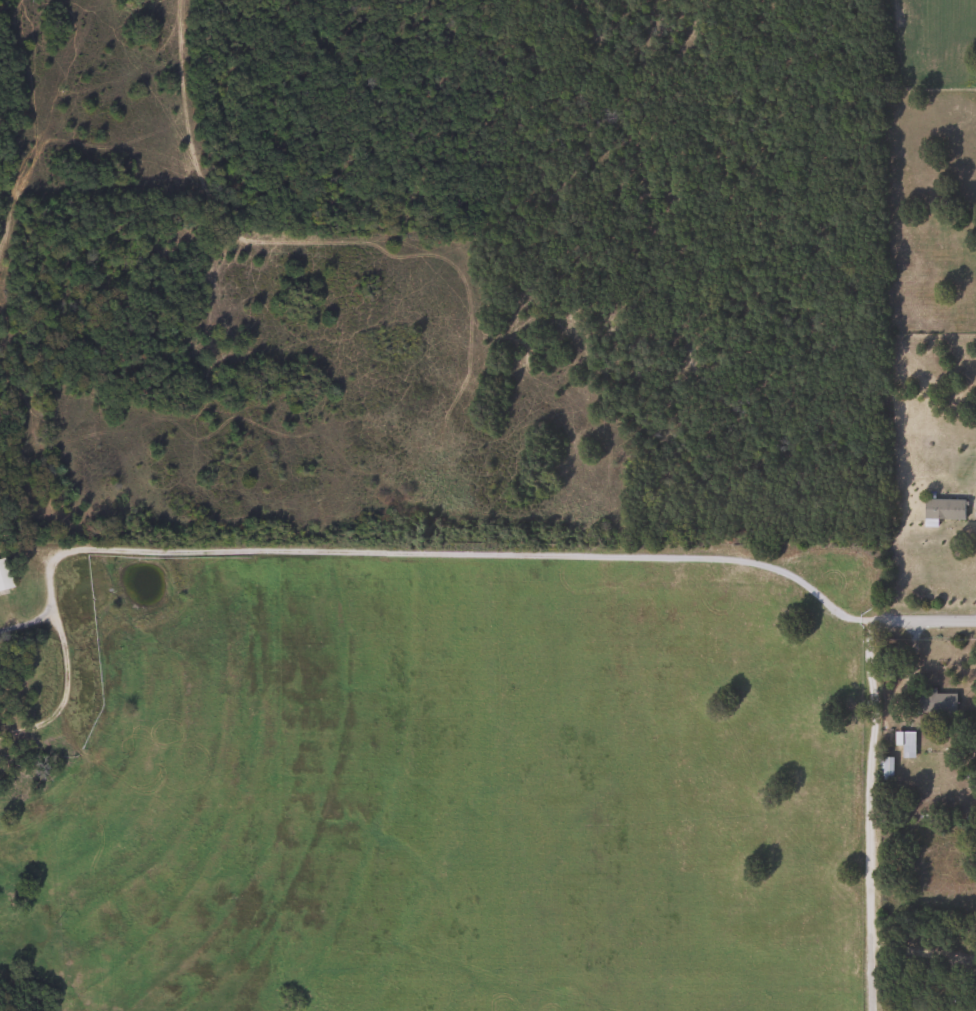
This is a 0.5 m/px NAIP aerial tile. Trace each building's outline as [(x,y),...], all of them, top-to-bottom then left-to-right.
[(963,499),(963,519),(923,519),(923,499),(963,499)] [(10,588),(0,591),(0,558),(1,558),(10,588)] [(954,715),(916,716),(916,688),(935,688),(935,693),(954,693),(954,715)] [(894,732),(913,732),(913,759),(901,759),(901,745),(894,745),(894,732)] [(877,779),(877,757),(891,757),(891,779),(877,779)]
